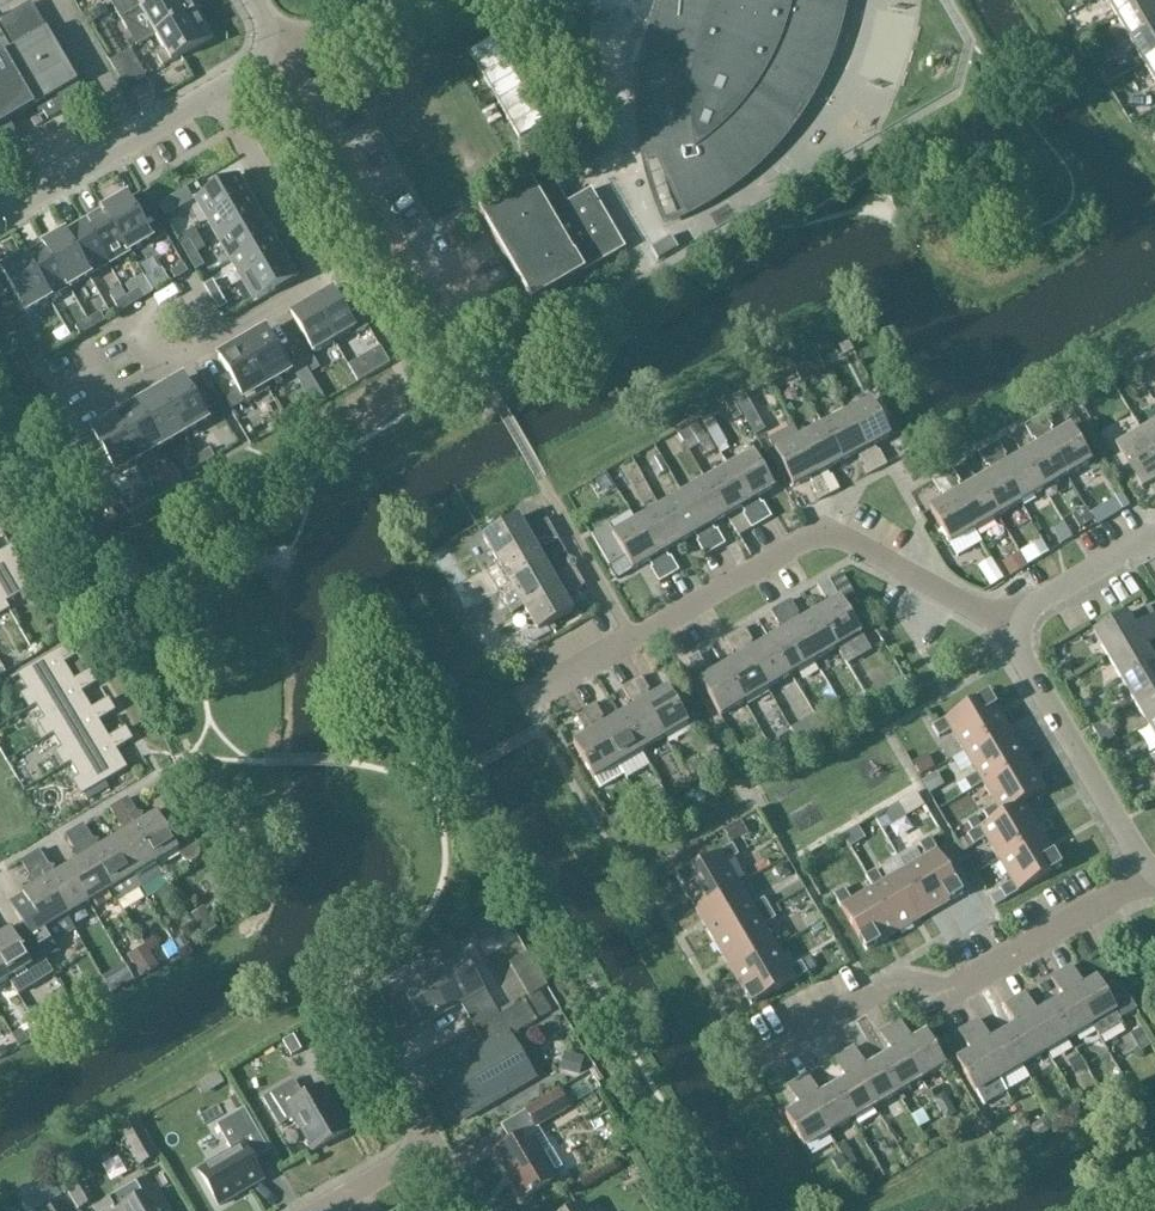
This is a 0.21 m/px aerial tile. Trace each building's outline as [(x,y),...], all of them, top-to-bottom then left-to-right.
[(145,0),(121,0),(112,5),(137,47),(156,36),(197,12),(190,0),(156,0),(147,5),(145,0)] [(650,24),(644,51),(640,78),(639,106),(640,134),(644,161),(665,157),(668,172),(665,174),(686,217),(707,206),(726,193),(723,188),(734,180),(737,185),(760,165),(781,143),(800,118),(815,92),(828,65),(838,36),(845,6),(846,0),(665,0),(656,25),(650,24)] [(1118,19),(1149,0),(1107,0),(1118,19)] [(1118,19),(1131,42),(1154,28),(1154,0),(1149,0),(1118,19)] [(19,139),(10,124),(40,106),(49,121),(87,99),(32,4),(0,23),(0,150),(19,139)] [(213,39),(197,12),(156,36),(165,51),(157,56),(163,68),(172,63),(213,39)] [(599,13),(595,28),(609,31),(613,17),(599,13)] [(1131,42),(1145,65),(1154,60),(1154,28),(1131,42)] [(522,139),(547,125),(496,39),(471,53),(522,139)] [(126,90),(147,78),(131,51),(110,63),(126,90)] [(1145,65),(1154,83),(1154,60),(1145,65)] [(32,121),(36,129),(44,124),(40,116),(32,121)] [(533,304),(626,249),(592,191),(568,205),(550,173),(480,214),(533,304)] [(250,198),(238,177),(197,201),(209,222),(250,198)] [(262,218),(250,198),(209,222),(221,242),(262,218)] [(128,199),(106,212),(130,253),(152,240),(128,199)] [(167,202),(158,206),(165,220),(174,215),(167,202)] [(106,212),(85,224),(109,265),(130,253),(106,212)] [(273,238),(262,218),(221,242),(232,262),(273,238)] [(85,224),(64,236),(88,277),(109,265),(85,224)] [(64,236),(43,249),(67,289),(88,277),(64,236)] [(285,258),(273,238),(232,262),(244,281),(285,258)] [(678,250),(671,239),(653,249),(659,261),(678,250)] [(191,243),(182,248),(189,260),(198,255),(191,243)] [(43,249),(22,261),(46,302),(67,289),(43,249)] [(198,255),(189,260),(196,272),(205,267),(198,255)] [(297,279),(285,258),(244,281),(256,303),(297,279)] [(0,274),(24,315),(46,302),(22,261),(0,274)] [(183,266),(171,273),(176,282),(188,274),(183,266)] [(213,282),(205,287),(213,300),(220,295),(213,282)] [(141,292),(129,299),(133,306),(145,299),(141,292)] [(333,293),(312,305),(334,343),(355,331),(333,293)] [(220,295),(213,300),(220,312),(228,308),(220,295)] [(129,299),(116,306),(121,314),(133,306),(129,299)] [(312,306),(292,318),(313,355),(334,343),(312,306)] [(89,321),(94,330),(106,323),(101,314),(89,321)] [(81,338),(94,330),(89,321),(76,329),(81,338)] [(290,373),(267,332),(244,345),(268,386),(290,373)] [(848,341),(839,346),(845,358),(854,353),(848,341)] [(268,386),(244,345),(220,360),(246,405),(271,391),(268,386)] [(39,350),(27,357),(32,366),(45,359),(39,350)] [(374,374),(389,366),(381,350),(365,359),(374,374)] [(826,374),(816,350),(791,361),(802,384),(826,374)] [(312,359),(304,364),(310,375),(319,370),(312,359)] [(301,360),(289,366),(311,406),(323,399),(310,375),(304,364),(301,360)] [(790,362),(782,366),(788,378),(795,374),(790,362)] [(208,421),(184,380),(161,393),(185,434),(208,421)] [(744,418),(755,413),(745,392),(734,398),(735,401),(743,416),(744,418)] [(161,393),(138,407),(162,448),(185,434),(161,393)] [(848,415),(877,472),(887,466),(880,452),(878,453),(874,446),(891,438),(872,402),(848,415)] [(162,448),(138,407),(115,420),(139,461),(162,448)] [(728,413),(718,419),(727,437),(738,431),(728,413)] [(848,415),(824,428),(842,463),(858,455),(861,462),(860,463),(867,477),(877,472),(848,415)] [(1045,416),(1035,422),(1067,477),(1091,463),(1071,428),(1055,438),(1051,431),(1053,430),(1045,416)] [(115,420),(92,433),(116,474),(139,461),(115,420)] [(695,420),(677,430),(685,444),(703,433),(695,420)] [(1140,430),(1154,457),(1154,421),(1140,430)] [(1067,477),(1035,422),(1025,427),(1033,441),(1035,440),(1039,447),(1024,456),(1044,490),(1067,477)] [(830,496),(800,440),(794,428),(770,441),(776,453),(775,453),(794,488),(810,480),(814,487),(812,488),(820,502),(830,496)] [(842,463),(824,428),(800,440),(830,496),(840,491),(832,477),(831,478),(827,471),(842,463)] [(1140,430),(1116,444),(1142,489),(1154,481),(1154,457),(1140,430)] [(1044,490),(1024,456),(1009,465),(1005,458),(1007,457),(998,443),(989,449),(1021,504),(1044,490)] [(1021,504),(989,449),(979,454),(987,468),(989,467),(993,474),(978,483),(998,518),(1021,504)] [(210,450),(198,457),(203,466),(215,459),(210,450)] [(779,473),(785,471),(775,453),(770,456),(779,473)] [(730,469),(762,524),(772,518),(764,504),(762,506),(758,499),(774,489),(754,455),(730,469)] [(198,457),(185,465),(190,473),(203,466),(198,457)] [(660,459),(651,464),(653,467),(659,477),(668,472),(661,461),(660,459)] [(762,524),(730,469),(707,482),(727,517),(742,508),(746,515),(744,516),(752,530),(762,524)] [(952,470),(942,476),(975,531),(998,518),(978,483),(963,492),(959,485),(960,484),(952,470)] [(165,476),(152,484),(161,499),(174,491),(165,476)] [(975,531),(942,476),(933,481),(941,495),(943,494),(946,501),(930,510),(951,545),(975,531)] [(707,482),(684,496),(716,551),(726,545),(718,531),(716,532),(712,526),(727,517),(707,482)] [(152,484),(136,493),(145,508),(161,499),(152,484)] [(1098,525),(1130,507),(1122,495),(1091,513),(1098,525)] [(684,496),(660,509),(681,544),(696,535),(700,542),(698,543),(706,557),(716,551),(684,496)] [(681,544),(660,509),(637,523),(670,578),(679,572),(671,558),(669,559),(665,553),(681,544)] [(1085,509),(1072,517),(1080,530),(1093,522),(1085,509)] [(498,563),(553,531),(548,521),(534,529),(535,531),(528,535),(519,519),(484,539),(498,563)] [(670,578),(637,523),(614,536),(610,528),(592,538),(610,567),(625,558),(633,572),(649,562),(653,569),(651,570),(660,584),(670,578)] [(553,531),(498,563),(485,571),(498,593),(511,586),(546,566),(537,551),(544,547),(545,549),(559,541),(553,531)] [(1027,567),(1050,553),(1042,540),(1019,554),(1027,567)] [(6,604),(21,595),(25,602),(40,593),(12,548),(0,555),(0,594),(6,604)] [(1021,559),(1008,566),(1014,576),(1027,569),(1021,559)] [(555,581),(546,566),(511,586),(525,609),(580,577),(574,567),(560,575),(561,577),(555,581)] [(580,577),(525,609),(539,633),(574,613),(564,597),(571,593),(572,595),(586,587),(580,577)] [(817,614),(837,649),(862,635),(843,603),(853,596),(842,577),(831,584),(828,580),(818,586),(826,600),(828,599),(832,605),(817,614)] [(6,604),(0,594),(0,617),(10,611),(6,604)] [(791,601),(781,607),(814,662),(837,649),(817,614),(802,623),(798,617),(800,616),(791,601)] [(1142,624),(1135,629),(1126,615),(1094,634),(1108,658),(1154,630),(1154,616),(1149,606),(1136,613),(1142,624)] [(786,633),(771,642),(791,676),(814,662),(781,607),(771,613),(780,627),(782,626),(786,633)] [(745,629),(735,634),(768,690),(791,676),(771,642),(755,651),(752,644),(753,643),(745,629)] [(1108,658),(1122,681),(1154,662),(1146,649),(1154,644),(1154,630),(1108,658)] [(768,690),(735,634),(725,640),(734,654),(736,653),(739,660),(724,669),(745,703),(768,690)] [(30,710),(36,707),(75,683),(75,682),(65,665),(81,655),(74,644),(19,677),(28,693),(22,696),(30,710)] [(745,703),(724,669),(709,678),(705,671),(707,670),(699,656),(688,662),(701,682),(700,683),(721,717),(745,703)] [(84,661),(75,668),(81,677),(90,671),(84,661)] [(1154,662),(1122,681),(1135,704),(1154,692),(1154,663),(1154,662)] [(46,722),(39,726),(47,739),(54,735),(93,712),(92,711),(82,694),(99,684),(92,672),(75,682),(75,683),(36,707),(46,722)] [(642,678),(633,684),(665,739),(689,725),(669,690),(653,700),(649,693),(651,692),(642,678)] [(665,739),(633,684),(623,689),(631,703),(633,702),(637,709),(621,718),(642,752),(665,739)] [(1135,704),(1149,727),(1154,723),(1154,692),(1135,704)] [(840,706),(848,719),(870,706),(863,693),(840,706)] [(1007,727),(988,695),(932,728),(939,739),(951,732),(963,753),(1007,727)] [(65,768),(71,764),(110,741),(109,740),(99,722),(116,712),(109,701),(92,711),(93,712),(54,735),(63,751),(56,754),(65,768)] [(642,752),(621,718),(606,726),(603,720),(604,719),(596,705),(586,711),(619,766),(642,752)] [(619,766),(586,711),(576,716),(585,730),(586,729),(590,736),(574,745),(595,780),(601,790),(624,776),(618,766),(619,766)] [(815,717),(792,731),(801,746),(824,733),(815,717)] [(1026,759),(1007,727),(963,753),(977,775),(965,782),(971,792),(982,785),(1026,759)] [(126,730),(109,740),(110,741),(71,764),(80,780),(74,783),(82,797),(127,770),(116,751),(133,741),(126,730)] [(776,741),(784,754),(798,746),(790,732),(776,741)] [(764,770),(777,763),(770,750),(756,757),(764,770)] [(690,763),(700,781),(717,771),(716,770),(722,766),(716,756),(710,759),(706,754),(690,763)] [(989,823),(1023,802),(1024,804),(1046,791),(1026,759),(982,785),(996,807),(984,814),(989,823)] [(922,782),(930,795),(945,786),(937,773),(922,782)] [(907,819),(925,808),(916,793),(898,804),(907,819)] [(176,810),(160,820),(158,816),(144,825),(129,799),(120,805),(157,865),(179,852),(184,861),(187,863),(190,864),(193,863),(198,860),(200,858),(201,855),(200,851),(176,810)] [(986,840),(999,862),(1043,836),(1024,804),(1023,802),(989,823),(967,836),(968,838),(974,847),(986,840)] [(157,865),(120,805),(111,810),(126,835),(113,843),(135,879),(134,879),(141,891),(163,876),(156,866),(157,865)] [(883,832),(897,823),(889,809),(875,818),(883,832)] [(75,831),(112,892),(120,904),(141,891),(134,879),(135,879),(113,843),(99,851),(84,826),(75,831)] [(112,892),(75,831),(66,837),(81,862),(68,869),(90,905),(112,892)] [(853,831),(843,837),(850,849),(860,843),(853,831)] [(1006,901),(1062,868),(1043,836),(999,862),(1012,883),(1000,890),(1001,892),(1006,901)] [(968,838),(958,844),(963,853),(974,847),(968,838)] [(926,858),(905,871),(931,915),(963,895),(930,839),(919,846),(926,858)] [(733,846),(676,879),(696,912),(740,886),(727,864),(739,857),(733,846)] [(90,905),(68,869),(55,877),(40,853),(31,858),(68,919),(90,905)] [(68,919),(31,858),(22,863),(37,888),(23,896),(35,917),(23,924),(45,960),(57,953),(45,932),(68,919)] [(780,881),(791,874),(784,863),(773,870),(780,881)] [(866,877),(873,889),(899,933),(931,915),(905,871),(883,883),(876,871),(866,877)] [(223,883),(232,898),(246,890),(238,874),(223,883)] [(752,907),(740,886),(696,912),(714,943),(770,910),(765,900),(752,907)] [(834,896),(867,952),(899,933),(873,889),(852,902),(845,889),(834,896)] [(1001,892),(990,898),(996,907),(1006,901),(1001,892)] [(218,929),(204,908),(189,917),(202,939),(218,929)] [(776,920),(770,910),(714,943),(733,975),(777,949),(764,927),(776,920)] [(11,932),(0,938),(0,965),(10,982),(45,960),(23,924),(11,932)] [(128,957),(140,976),(157,966),(146,946),(128,957)] [(790,970),(777,949),(733,975),(752,1008),(808,974),(802,963),(790,970)] [(476,1031),(500,1017),(485,990),(484,991),(463,956),(404,990),(425,1026),(461,1004),(476,1031)] [(0,965),(0,987),(10,982),(0,965)] [(103,981),(111,994),(135,981),(127,967),(103,981)] [(1123,1025),(1121,1021),(1137,1011),(1120,982),(1104,991),(1098,980),(1084,988),(1072,967),(1062,973),(1092,1026),(1100,1039),(1123,1025)] [(1064,1000),(1051,1007),(1069,1040),(1092,1026),(1062,973),(1052,979),(1064,1000)] [(525,1001),(526,1002),(477,1031),(486,1047),(438,1075),(466,1122),(536,1080),(511,1038),(537,1022),(536,1020),(551,1011),(540,992),(525,1001)] [(1026,994),(1016,1000),(1046,1053),(1069,1040),(1051,1007),(1038,1015),(1026,994)] [(1046,1053),(1016,1000),(1005,1006),(1017,1027),(1004,1035),(1023,1067),(1046,1053)] [(1023,1067),(1004,1035),(992,1042),(980,1021),(970,1027),(1000,1080),(1023,1067)] [(890,1028),(922,1080),(946,1066),(927,1034),(912,1042),(900,1022),(890,1028)] [(1000,1080),(970,1027),(960,1033),(972,1053),(957,1062),(976,1094),(983,1106),(1007,1092),(1000,1080)] [(893,1054),(879,1062),(899,1094),(922,1080),(890,1028),(881,1033),(893,1054)] [(291,1057),(302,1051),(294,1037),(283,1043),(291,1057)] [(0,1049),(0,1060),(9,1055),(4,1047),(0,1049)] [(854,1049),(844,1055),(875,1108),(899,1094),(879,1062),(866,1069),(854,1049)] [(565,1054),(560,1072),(580,1078),(585,1060),(565,1054)] [(875,1108),(844,1055),(835,1060),(847,1081),(833,1089),(852,1121),(875,1108)] [(852,1121),(833,1089),(820,1096),(808,1076),(798,1082),(829,1135),(852,1121)] [(1128,1094),(1120,1079),(1099,1090),(1108,1105),(1128,1094)] [(314,1152),(349,1132),(323,1087),(305,1098),(295,1082),(264,1100),(280,1127),(295,1119),(314,1152)] [(829,1135),(798,1082),(788,1088),(800,1108),(786,1117),(805,1149),(829,1135)] [(1032,1084),(1026,1088),(1032,1098),(1038,1094),(1032,1084)] [(536,1128),(569,1109),(560,1093),(527,1112),(536,1128)] [(934,1102),(947,1122),(956,1116),(944,1096),(934,1102)] [(923,1111),(912,1118),(919,1129),(930,1122),(923,1111)] [(249,1118),(222,1134),(233,1153),(199,1172),(219,1207),(264,1181),(253,1162),(270,1153),(249,1118)] [(874,1161),(888,1152),(869,1121),(854,1130),(874,1161)] [(140,1165),(157,1156),(138,1123),(121,1132),(140,1165)] [(552,1149),(543,1154),(530,1131),(495,1152),(523,1201),(558,1180),(554,1172),(562,1167),(552,1149)] [(841,1156),(832,1162),(839,1173),(848,1168),(841,1156)] [(99,1209),(100,1210),(166,1210),(148,1180),(99,1209)]
